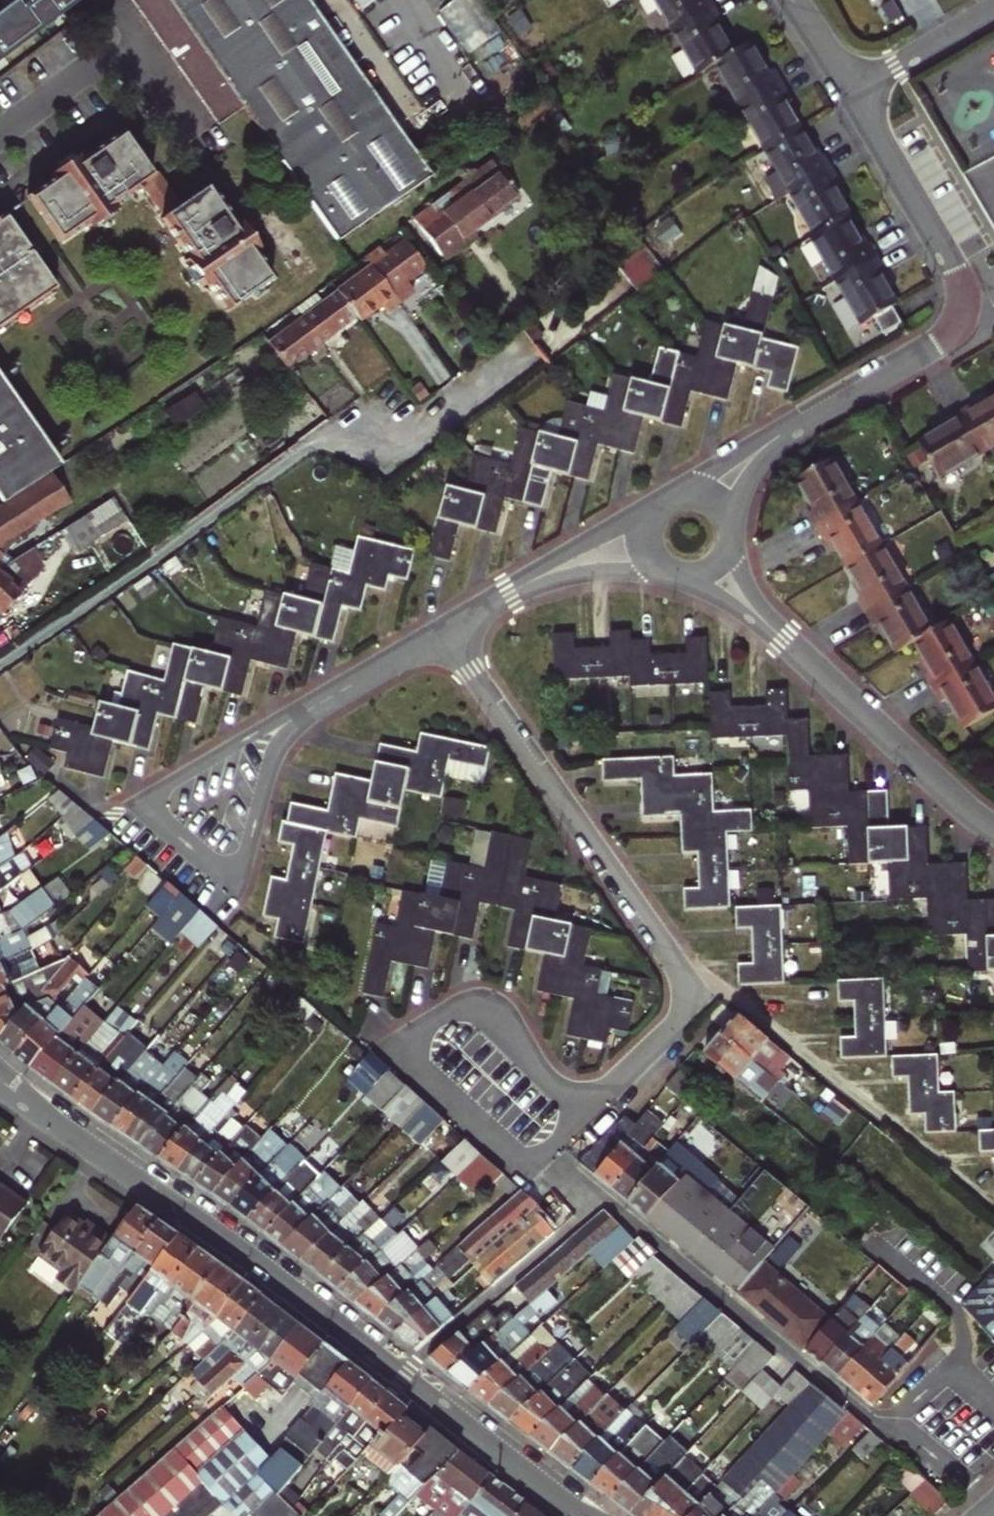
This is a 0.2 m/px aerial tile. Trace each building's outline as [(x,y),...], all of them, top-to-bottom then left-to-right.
[(0,13),(0,60),(83,0),(17,0),(0,13)] [(236,97),(228,85),(220,74),(212,62),(204,51),(196,39),(188,28),(180,16),(172,5),(168,0),(130,0),(220,127),(244,109),(236,97)] [(244,109),(333,237),(424,174),(302,0),(168,0),(172,5),(180,16),(188,28),(196,39),(204,51),(212,62),(220,74),(228,85),(236,97),(244,109)] [(673,30),(716,6),(712,0),(656,0),(673,30)] [(725,21),(716,6),(673,30),(699,75),(718,64),(735,54),(718,25),(725,21)] [(735,54),(718,64),(742,108),(782,85),(775,72),(769,74),(752,44),(735,54)] [(782,85),(742,108),(767,151),(802,131),(785,102),(791,99),(782,85)] [(802,131),(767,151),(779,173),(769,178),(769,185),(778,202),(792,194),(831,171),(824,158),(819,161),(802,131)] [(207,184),(177,205),(156,174),(149,178),(118,132),(78,160),(76,156),(69,161),(57,170),(50,175),(52,178),(26,197),(58,242),(84,224),(87,228),(94,224),(106,215),(113,210),(111,206),(138,187),(186,258),(182,261),(187,268),(195,279),(200,286),(204,284),(222,310),(249,291),(262,282),(270,277),(252,250),(256,248),(238,222),(234,224),(207,184)] [(54,166),(57,170),(69,161),(67,158),(54,166)] [(433,204),(465,248),(477,239),(472,232),(517,198),(491,162),(433,204)] [(831,171),(792,194),(817,238),(847,220),(851,218),(834,188),(839,185),(831,171)] [(433,204),(416,217),(448,261),(465,248),(433,204)] [(54,290),(32,258),(39,253),(30,241),(23,246),(2,215),(0,216),(0,327),(54,290)] [(106,215),(94,224),(97,228),(108,219),(106,215)] [(847,220),(817,238),(814,240),(838,283),(877,260),(870,247),(864,250),(847,220)] [(363,257),(370,267),(389,293),(398,304),(412,293),(404,282),(426,265),(407,239),(388,254),(381,244),(363,257)] [(639,292),(664,272),(646,249),(620,268),(639,292)] [(877,260),(838,283),(862,325),(874,319),(893,308),(897,306),(881,277),(885,274),(877,260)] [(356,317),(358,320),(378,305),(384,314),(398,304),(389,293),(370,267),(337,292),(356,317)] [(195,279),(187,268),(182,271),(190,283),(195,279)] [(262,282),(249,291),(252,296),(265,287),(262,282)] [(303,317),(322,342),(356,317),(337,292),(303,317)] [(799,350),(763,340),(773,301),(753,296),(743,331),(706,322),(697,358),(660,348),(650,386),(615,376),(605,411),(568,402),(558,438),(522,428),(511,465),(475,455),(465,492),(448,487),(429,556),(450,562),(460,525),(496,535),(506,498),(543,508),(554,472),(589,482),(599,446),(635,455),(645,419),(681,428),(691,392),(728,402),(738,365),(771,373),(768,389),(788,394),(799,350)] [(893,308),(874,319),(883,334),(902,324),(893,308)] [(322,342),(303,317),(269,343),(288,368),(322,342)] [(58,466),(0,381),(0,503),(0,504),(58,466)] [(169,408),(179,424),(191,416),(187,409),(202,399),(197,391),(169,408)] [(984,452),(993,446),(993,401),(977,411),(975,405),(961,413),(984,452)] [(941,477),(984,452),(961,413),(948,421),(951,427),(921,444),(941,477)] [(818,527),(857,504),(831,462),(798,482),(816,511),(810,514),(818,527)] [(0,507),(0,545),(69,502),(51,473),(0,507)] [(81,517),(95,538),(123,522),(109,500),(81,517)] [(849,566),(883,546),(857,504),(818,527),(826,540),(832,537),(849,566)] [(81,517),(64,528),(77,549),(95,538),(81,517)] [(206,688),(224,692),(241,697),(251,660),(288,671),(298,634),(335,644),(344,608),(361,612),(368,587),(386,592),(390,577),(407,582),(415,552),(359,537),(355,552),(349,573),(333,569),(312,564),(303,600),(266,591),(256,627),(209,615),(200,651),(174,645),(165,680),(129,671),(119,708),(101,704),(95,729),(58,719),(50,749),(68,754),(65,768),(104,779),(114,742),(150,751),(159,714),(197,724),(206,688)] [(883,546),(849,566),(866,595),(860,599),(867,612),(908,588),(883,546)] [(32,548),(10,562),(0,572),(0,615),(1,616),(43,566),(32,548)] [(340,548),(333,569),(349,573),(355,552),(340,548)] [(908,588),(867,612),(875,626),(883,622),(900,651),(916,642),(934,631),(908,588)] [(927,674),(935,687),(974,664),(950,622),(934,631),(916,642),(933,670),(927,674)] [(575,634),(554,635),(556,681),(631,677),(632,687),(709,684),(707,638),(686,639),(687,654),(651,656),(650,640),(632,641),(631,631),(610,632),(611,647),(576,649),(575,634)] [(974,664),(935,687),(944,701),(949,698),(966,727),(993,712),(993,698),(974,664)] [(749,707),(731,707),(731,693),(710,694),(712,738),(788,736),(790,792),(809,791),(811,828),(849,827),(850,864),(889,863),(890,900),(928,899),(930,936),(967,935),(968,972),(993,971),(993,899),(968,900),(966,863),(928,864),(926,826),(889,828),(887,791),(849,793),(847,756),(809,756),(808,720),(788,720),(786,690),(766,691),(766,706),(749,707)] [(6,755),(15,749),(0,728),(0,748),(6,755)] [(279,921),(276,939),(305,945),(328,833),(357,839),(361,820),(398,828),(406,791),(443,799),(450,763),(486,770),(490,749),(422,735),(417,752),(381,745),(373,782),(336,775),(328,811),(292,804),(288,823),(283,822),(279,843),(293,846),(286,881),(273,878),(265,918),(279,921)] [(681,817),(683,854),(698,854),(699,888),(684,889),(686,910),(731,908),(728,832),(753,831),(753,810),(714,811),(714,773),(676,775),(675,757),(603,760),(604,782),(642,781),(644,818),(681,817)] [(50,800),(65,817),(77,805),(61,791),(50,800)] [(65,817),(63,818),(77,835),(96,821),(77,805),(65,817)] [(436,932),(454,936),(473,940),(481,903),(515,911),(508,947),(545,956),(537,992),(574,1000),(566,1036),(607,1044),(610,1030),(628,1033),(635,1004),(597,996),(602,971),(584,967),(592,930),(555,923),(562,886),(526,879),(533,841),(492,833),(484,870),(449,862),(441,899),(404,891),(395,928),(378,924),(363,994),(384,999),(392,962),(428,969),(436,932)] [(12,861),(16,859),(8,834),(0,841),(0,868),(12,861)] [(127,868),(137,877),(148,865),(138,856),(127,868)] [(4,890),(21,877),(23,875),(12,861),(0,868),(0,892),(4,890)] [(111,866),(91,881),(100,894),(118,876),(111,866)] [(827,868),(825,897),(848,898),(849,869),(827,868)] [(23,875),(21,877),(31,892),(41,885),(30,869),(23,875)] [(0,910),(0,941),(23,931),(69,897),(72,894),(60,878),(14,911),(3,915),(0,910)] [(154,898),(168,910),(182,894),(168,882),(154,898)] [(0,941),(0,965),(18,957),(50,940),(53,938),(81,914),(69,897),(23,931),(0,941)] [(782,905),(736,908),(738,928),(752,928),(754,964),(739,965),(740,985),(785,983),(782,905)] [(0,965),(0,988),(46,968),(41,960),(55,951),(50,940),(18,957),(0,965)] [(0,988),(0,1038),(28,1006),(50,999),(53,1000),(79,969),(68,959),(46,968),(0,988)] [(14,1056),(44,1020),(46,1022),(58,1006),(61,1008),(79,986),(88,976),(79,969),(53,1000),(50,999),(28,1006),(0,1038),(0,1044),(14,1056)] [(887,1057),(885,1019),(884,980),(839,981),(840,1003),(854,1002),(855,1037),(842,1038),(842,1059),(887,1057)] [(14,1056),(31,1071),(86,1006),(93,998),(79,986),(61,1008),(58,1006),(46,1022),(44,1020),(14,1056)] [(302,996),(284,1016),(300,1030),(317,1009),(302,996)] [(52,1085),(106,1022),(86,1006),(31,1071),(52,1085)] [(774,1077),(791,1057),(739,1014),(722,1035),(774,1077)] [(125,1037),(106,1022),(52,1085),(72,1099),(125,1037)] [(92,1113),(145,1052),(133,1042),(136,1037),(130,1032),(125,1037),(72,1099),(92,1113)] [(705,1055),(762,1101),(775,1085),(779,1080),(774,1077),(722,1035),(705,1055)] [(92,1113),(111,1127),(164,1067),(156,1060),(169,1045),(159,1036),(145,1052),(92,1113)] [(164,1067),(111,1127),(126,1138),(185,1069),(188,1066),(190,1063),(176,1052),(164,1067)] [(190,1063),(188,1066),(193,1069),(204,1056),(199,1052),(190,1063)] [(954,1092),(941,1092),(939,1055),(892,1057),(893,1079),(908,1078),(909,1115),(925,1115),(926,1133),(956,1132),(954,1092)] [(371,1056),(343,1086),(361,1102),(366,1096),(389,1072),(371,1056)] [(185,1069),(126,1138),(142,1148),(199,1080),(185,1069)] [(679,1071),(668,1085),(694,1107),(705,1093),(679,1071)] [(389,1072),(366,1096),(382,1111),(406,1086),(389,1072)] [(204,1074),(199,1080),(142,1148),(160,1160),(211,1101),(202,1094),(212,1081),(204,1074)] [(160,1160),(178,1173),(216,1128),(246,1092),(231,1078),(211,1101),(160,1160)] [(784,1092),(775,1085),(762,1101),(771,1109),(784,1092)] [(401,1128),(425,1103),(406,1086),(382,1111),(401,1128)] [(675,1112),(684,1101),(666,1087),(657,1098),(675,1112)] [(657,1098),(651,1105),(669,1119),(675,1112),(657,1098)] [(790,1098),(776,1113),(786,1121),(799,1106),(790,1098)] [(446,1121),(425,1103),(401,1128),(421,1145),(446,1121)] [(636,1124),(596,1176),(612,1190),(654,1138),(664,1126),(646,1112),(636,1124)] [(596,1176),(636,1124),(626,1116),(581,1164),(596,1176)] [(178,1173),(196,1185),(244,1128),(233,1118),(221,1132),(216,1128),(178,1173)] [(244,1128),(196,1185),(213,1196),(268,1133),(261,1127),(253,1136),(244,1128)] [(270,1130),(268,1133),(213,1196),(231,1208),(288,1146),(270,1130)] [(979,1131),(980,1153),(993,1152),(993,1131),(979,1131)] [(671,1151),(628,1203),(648,1219),(685,1175),(707,1149),(687,1132),(671,1151)] [(483,1154),(464,1138),(441,1160),(458,1178),(483,1154)] [(612,1190),(628,1203),(671,1151),(654,1138),(612,1190)] [(288,1146),(231,1208),(248,1221),(305,1161),(288,1146)] [(345,1149),(334,1161),(340,1167),(351,1155),(345,1149)] [(483,1154),(458,1178),(478,1198),(496,1182),(505,1174),(483,1154)] [(265,1235),(321,1175),(305,1161),(248,1221),(265,1235)] [(730,1213),(685,1175),(648,1219),(737,1292),(738,1291),(741,1288),(766,1259),(811,1207),(766,1169),(730,1213)] [(283,1248),(342,1188),(325,1171),(321,1175),(265,1235),(283,1248)] [(505,1174),(496,1182),(512,1198),(521,1189),(505,1174)] [(24,1204),(0,1186),(0,1237),(24,1204)] [(345,1186),(342,1188),(283,1248),(301,1262),(362,1203),(345,1186)] [(470,1261),(474,1265),(540,1206),(527,1194),(521,1189),(512,1198),(458,1247),(470,1261)] [(540,1206),(555,1220),(569,1206),(555,1192),(540,1206)] [(362,1203),(301,1262),(319,1276),(380,1219),(381,1217),(364,1200),(362,1203)] [(101,1301),(160,1221),(138,1206),(114,1239),(81,1284),(76,1291),(87,1299),(91,1294),(100,1301),(101,1301)] [(540,1206),(474,1265),(491,1286),(554,1231),(550,1225),(555,1220),(540,1206)] [(604,1210),(515,1287),(530,1304),(531,1305),(547,1291),(619,1226),(604,1210)] [(40,1255),(81,1284),(114,1239),(96,1226),(94,1230),(70,1213),(40,1255)] [(380,1219),(319,1276),(338,1291),(397,1235),(380,1219)] [(160,1221),(101,1301),(109,1307),(123,1291),(134,1298),(181,1235),(160,1221)] [(397,1235),(338,1291),(357,1305),(397,1269),(387,1257),(417,1230),(410,1223),(397,1235)] [(146,1310),(152,1316),(201,1249),(181,1235),(134,1298),(129,1304),(142,1315),(146,1310)] [(639,1237),(613,1261),(631,1277),(653,1257),(657,1253),(639,1237)] [(378,1321),(433,1270),(425,1261),(438,1249),(431,1240),(397,1269),(357,1305),(378,1321)] [(438,1266),(450,1279),(470,1261),(458,1247),(438,1266)] [(171,1334),(223,1266),(201,1249),(152,1316),(162,1324),(156,1332),(166,1339),(171,1334)] [(653,1257),(631,1277),(647,1292),(670,1271),(653,1257)] [(833,1318),(766,1259),(741,1288),(767,1310),(765,1313),(806,1349),(833,1318)] [(245,1283),(223,1266),(171,1334),(166,1339),(155,1349),(165,1357),(184,1341),(190,1349),(205,1335),(245,1283)] [(378,1321),(396,1335),(438,1297),(454,1283),(450,1279),(438,1266),(433,1270),(378,1321)] [(670,1271),(647,1292),(664,1308),(687,1285),(670,1271)] [(963,1305),(993,1339),(993,1275),(992,1273),(963,1305)] [(898,1279),(887,1289),(903,1302),(913,1291),(898,1279)] [(235,1335),(264,1297),(245,1283),(205,1335),(190,1349),(195,1353),(183,1364),(191,1374),(205,1361),(235,1335)] [(687,1285),(664,1308),(681,1323),(683,1321),(704,1300),(687,1285)] [(738,1291),(765,1313),(767,1310),(741,1288),(738,1291)] [(450,1376),(471,1392),(532,1335),(542,1326),(544,1324),(539,1319),(558,1302),(547,1291),(531,1305),(530,1304),(515,1318),(450,1376)] [(823,1363),(860,1320),(853,1314),(865,1300),(855,1292),(833,1318),(806,1349),(823,1363)] [(205,1361),(213,1368),(222,1360),(228,1364),(241,1355),(254,1342),(280,1309),(264,1297),(235,1335),(205,1361)] [(438,1297),(396,1335),(416,1350),(455,1317),(438,1297)] [(704,1300),(683,1321),(699,1337),(722,1314),(704,1300)] [(222,1360),(213,1368),(198,1381),(204,1388),(196,1395),(203,1403),(232,1376),(246,1387),(272,1364),(302,1326),(280,1309),(254,1342),(241,1355),(228,1364),(222,1360)] [(430,1361),(450,1376),(515,1318),(510,1313),(503,1312),(495,1317),(489,1310),(430,1361)] [(722,1314),(699,1337),(717,1354),(740,1329),(722,1314)] [(875,1334),(860,1320),(823,1363),(839,1377),(875,1334)] [(875,1334),(839,1377),(856,1391),(902,1338),(885,1323),(875,1334)] [(272,1364),(246,1387),(255,1399),(271,1386),(284,1397),(296,1381),(325,1343),(302,1326),(272,1364)] [(558,1344),(542,1326),(532,1335),(549,1353),(551,1350),(558,1344)] [(873,1405),(874,1403),(910,1363),(902,1357),(921,1334),(912,1326),(902,1338),(856,1391),(873,1405)] [(740,1329),(717,1354),(733,1371),(739,1364),(757,1344),(740,1329)] [(471,1392),(490,1407),(549,1353),(532,1335),(471,1392)] [(294,1509),(280,1495),(317,1449),(373,1381),(325,1343),(296,1381),(313,1395),(311,1409),(271,1460),(225,1406),(98,1515),(302,1515),(294,1509)] [(755,1379),(774,1358),(757,1344),(739,1364),(755,1379)] [(490,1407),(511,1423),(568,1368),(551,1350),(549,1353),(490,1407)] [(511,1423),(531,1439),(588,1383),(571,1365),(568,1368),(511,1423)] [(776,1394),(790,1407),(811,1384),(796,1372),(776,1394)] [(755,1379),(740,1396),(759,1413),(776,1394),(755,1379)] [(531,1439),(551,1454),(607,1398),(590,1380),(588,1383),(531,1439)] [(189,1388),(196,1395),(204,1388),(198,1381),(189,1388)] [(373,1381),(317,1449),(328,1459),(332,1464),(390,1394),(373,1381)] [(790,1407),(730,1473),(751,1488),(760,1478),(777,1492),(793,1474),(829,1432),(846,1412),(811,1384),(790,1407)] [(344,1475),(365,1453),(381,1436),(385,1438),(405,1415),(410,1410),(390,1394),(332,1464),(344,1475)] [(607,1398),(551,1454),(572,1470),(626,1414),(609,1395),(607,1398)] [(628,1412),(626,1414),(572,1470),(592,1486),(646,1429),(628,1412)] [(845,1447),(864,1426),(846,1412),(829,1432),(845,1447)] [(365,1453),(391,1474),(428,1434),(405,1415),(385,1438),(381,1436),(365,1453)] [(646,1429),(592,1486),(613,1502),(666,1445),(648,1426),(646,1429)] [(428,1434),(391,1474),(385,1480),(400,1494),(409,1503),(418,1494),(428,1484),(437,1475),(449,1466),(463,1451),(433,1428),(428,1434)] [(871,1431),(853,1449),(864,1459),(882,1441),(871,1431)] [(613,1502),(631,1515),(632,1515),(684,1458),(667,1444),(666,1445),(613,1502)] [(475,1461),(463,1451),(449,1466),(437,1475),(428,1484),(418,1494),(433,1509),(444,1497),(452,1487),(475,1461)] [(684,1458),(632,1515),(666,1515),(703,1475),(684,1458)] [(452,1487),(444,1497),(433,1509),(442,1515),(457,1515),(494,1476),(475,1461),(452,1487)] [(691,1515),(725,1515),(751,1488),(730,1473),(717,1488),(691,1515)] [(791,1511),(788,1508),(808,1488),(793,1474),(777,1492),(756,1515),(786,1515),(791,1511)] [(666,1515),(691,1515),(717,1488),(703,1475),(666,1515)] [(528,1502),(494,1476),(457,1515),(516,1515),(528,1502)] [(725,1515),(756,1515),(777,1492),(760,1478),(751,1488),(725,1515)] [(911,1496),(931,1515),(935,1515),(951,1501),(930,1478),(911,1496)] [(409,1503),(400,1494),(381,1514),(383,1515),(396,1515),(409,1503)] [(528,1502),(516,1515),(546,1515),(528,1502)]
